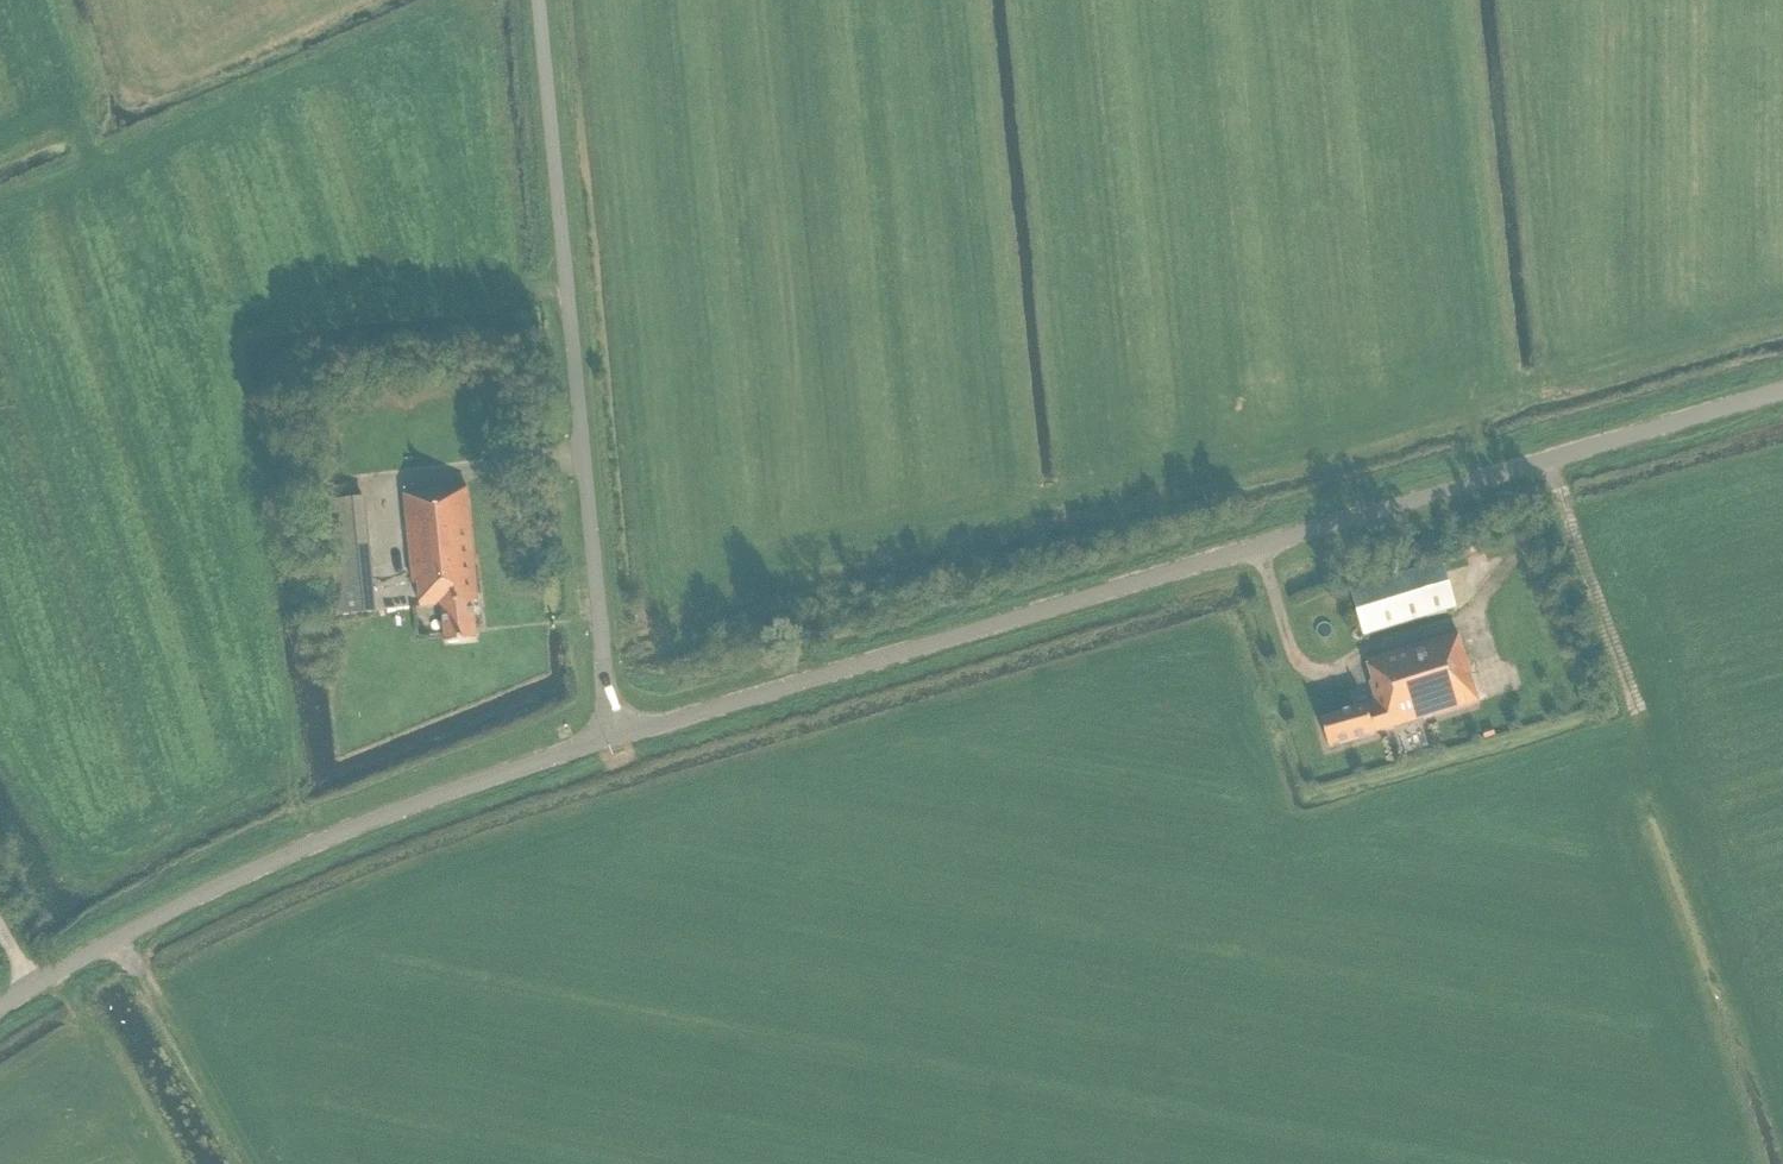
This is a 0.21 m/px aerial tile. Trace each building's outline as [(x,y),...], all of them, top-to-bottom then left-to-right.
[(473,600),(479,600),(467,487),(404,494),(414,583),(419,582),(421,606),(443,604),(447,642),(478,639),(473,600)] [(375,612),(364,497),(323,501),(335,616),(375,612)] [(1364,636),(1457,608),(1443,563),(1351,590),(1364,636)] [(1328,747),(1478,702),(1458,634),(1366,662),(1372,682),(1369,682),(1377,709),(1367,712),(1366,707),(1320,721),(1328,747)] [(1492,729),(1482,732),(1484,739),(1494,736),(1492,729)]
